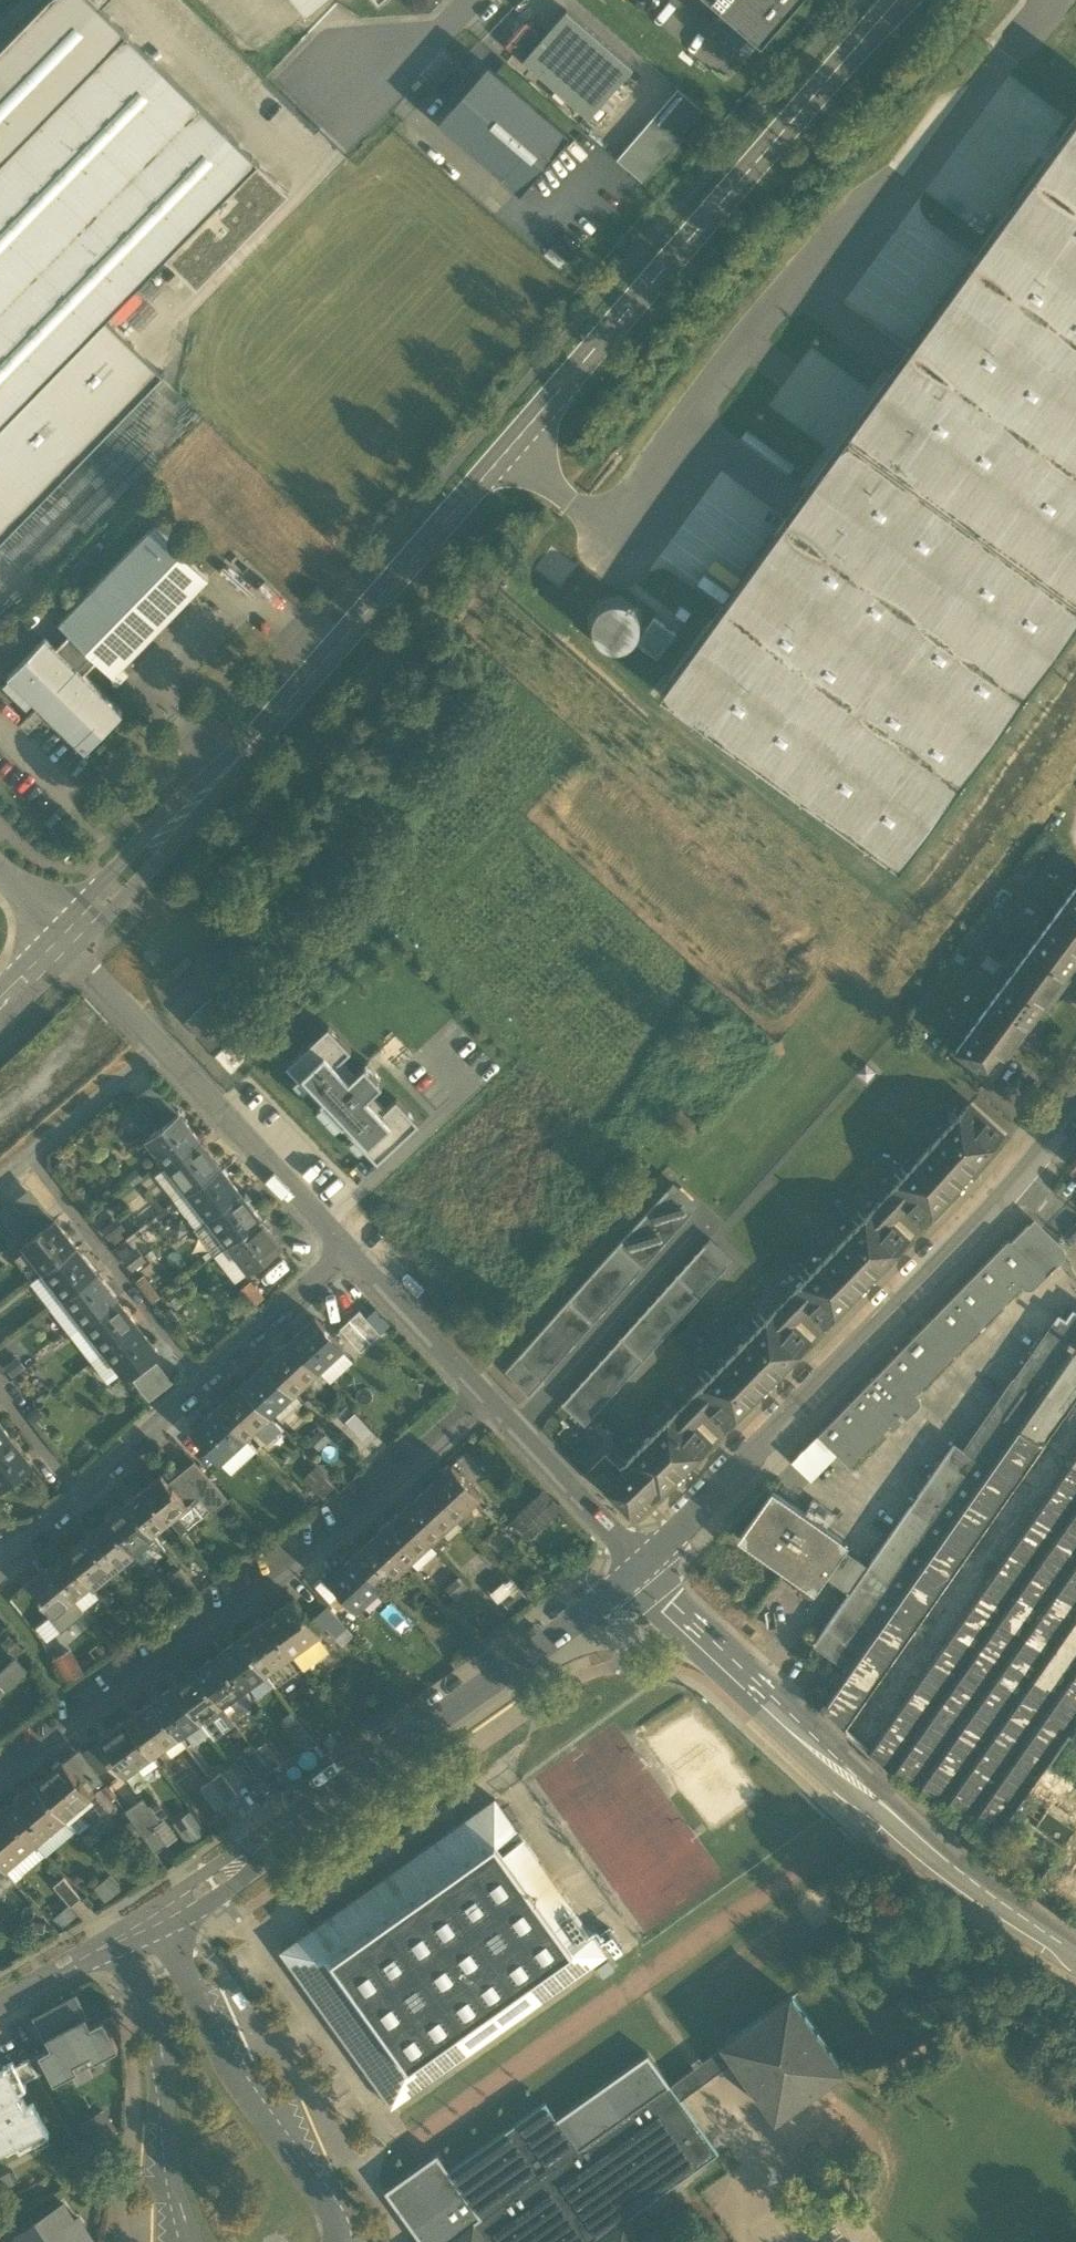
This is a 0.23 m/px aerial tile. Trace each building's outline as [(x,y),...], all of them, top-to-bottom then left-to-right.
[(127,32),(101,7),(108,0),(46,0),(0,47),(0,162),(127,32)] [(306,12),(321,0),(296,0),(306,12)] [(761,42),(798,0),(713,0),(761,42)] [(566,8),(543,35),(523,58),(590,116),(633,66),(566,8)] [(506,44),(523,58),(543,35),(526,21),(506,44)] [(698,28),(683,45),(725,80),(739,64),(698,28)] [(166,255),(258,160),(127,32),(0,162),(0,425),(107,316),(166,255)] [(439,121),(521,191),(570,135),(488,64),(439,121)] [(678,87),(617,158),(642,180),(703,109),(678,87)] [(661,693),(899,867),(1075,623),(1075,118),(661,693)] [(290,191),(258,160),(166,255),(197,286),(238,244),(232,239),(239,232),(244,237),(290,191)] [(107,316),(0,425),(0,539),(164,371),(107,316)] [(205,471),(154,523),(209,576),(260,524),(205,471)] [(59,621),(71,632),(98,659),(113,674),(209,576),(154,523),(59,621)] [(631,605),(617,600),(603,604),(594,615),(594,630),(602,642),(616,647),(630,643),(639,632),(639,617),(631,605)] [(681,606),(675,613),(684,620),(690,613),(681,606)] [(654,617),(636,641),(657,657),(675,632),(654,617)] [(84,673),(98,659),(71,632),(57,647),(84,673)] [(123,711),(84,673),(57,647),(45,635),(8,673),(40,704),(44,700),(63,719),(59,723),(86,749),(123,711)] [(1032,945),(1068,971),(1075,960),(1075,885),(1067,897),(1049,922),(1032,945)] [(1042,917),(1049,922),(1067,897),(1060,892),(1042,917)] [(1017,964),(1009,976),(1045,1002),(1047,1004),(1070,973),(1068,971),(1032,945),(1017,964)] [(1001,971),(1009,976),(1017,964),(1010,959),(1001,971)] [(991,1074),(1045,1002),(1009,976),(991,999),(973,1024),(955,1048),(991,1074)] [(966,1019),(973,1024),(991,999),(985,994),(966,1019)] [(186,1020),(211,1047),(237,1022),(212,995),(186,1020)] [(351,1048),(328,1025),(287,1063),(377,1159),(418,1121),(396,1097),(381,1111),(367,1096),(382,1082),(364,1063),(349,1078),(335,1063),(351,1048)] [(217,1053),(232,1068),(254,1047),(239,1032),(217,1053)] [(153,1119),(159,1127),(178,1112),(155,1083),(136,1097),(142,1105),(153,1119)] [(970,1102),(886,1197),(900,1211),(904,1207),(922,1223),(1004,1132),(970,1102)] [(141,1128),(153,1119),(142,1105),(130,1114),(141,1128)] [(146,1136),(168,1164),(200,1139),(179,1111),(178,1112),(159,1127),(146,1136)] [(221,1165),(200,1139),(168,1164),(188,1190),(221,1165)] [(155,1173),(175,1200),(188,1190),(168,1164),(155,1173)] [(241,1192),(221,1165),(188,1190),(208,1217),(241,1192)] [(126,1175),(134,1185),(144,1177),(136,1168),(126,1175)] [(673,1182),(668,1189),(693,1211),(698,1204),(673,1182)] [(54,1218),(28,1185),(0,1207),(0,1216),(21,1244),(54,1218)] [(668,1189),(518,1356),(541,1380),(693,1211),(668,1189)] [(208,1217),(188,1190),(175,1200),(195,1226),(208,1217)] [(261,1218),(241,1192),(208,1217),(229,1243),(261,1218)] [(150,1200),(158,1210),(164,1206),(156,1196),(150,1200)] [(880,1202),(895,1217),(900,1211),(886,1197),(880,1202)] [(895,1217),(880,1202),(788,1298),(803,1312),(806,1308),(824,1325),(908,1237),(892,1220),(895,1217)] [(111,1238),(120,1231),(126,1227),(117,1216),(101,1229),(110,1240),(111,1238)] [(193,1228),(213,1254),(229,1243),(208,1217),(195,1226),(193,1228)] [(21,1244),(42,1271),(75,1245),(54,1218),(21,1244)] [(282,1245),(261,1218),(229,1243),(250,1270),(282,1245)] [(1006,1240),(816,1435),(835,1453),(846,1464),(898,1411),(905,1418),(917,1406),(919,1400),(918,1395),(915,1392),(1020,1283),(1022,1285),(1028,1288),(1034,1286),(1060,1260),(1063,1255),(1063,1250),(1062,1245),(1048,1232),(1042,1237),(1028,1224),(1011,1241),(1009,1239),(1006,1240)] [(120,1231),(111,1238),(115,1243),(124,1236),(120,1231)] [(710,1237),(704,1244),(728,1265),(734,1258),(710,1237)] [(234,1282),(250,1270),(229,1243),(213,1254),(234,1282)] [(117,1251),(132,1271),(147,1259),(137,1245),(131,1250),(127,1244),(117,1251)] [(704,1244),(621,1338),(643,1360),(728,1265),(704,1244)] [(96,1272),(75,1245),(42,1271),(63,1297),(96,1272)] [(29,1281),(50,1307),(63,1297),(42,1271),(29,1281)] [(116,1298),(96,1272),(63,1297),(83,1324),(116,1298)] [(136,1280),(152,1301),(160,1295),(144,1274),(136,1280)] [(235,1297),(246,1311),(266,1296),(252,1278),(236,1290),(239,1294),(235,1297)] [(70,1334),(83,1324),(63,1297),(50,1307),(70,1334)] [(137,1325),(116,1298),(83,1324),(104,1350),(137,1325)] [(788,1298),(782,1304),(797,1318),(803,1312),(788,1298)] [(793,1322),(797,1318),(782,1304),(689,1399),(704,1414),(708,1410),(725,1426),(810,1339),(793,1322)] [(170,1307),(163,1313),(170,1322),(178,1317),(170,1307)] [(965,1448),(988,1465),(1075,1338),(1075,1310),(1073,1308),(1066,1318),(1060,1314),(1015,1380),(1014,1380),(965,1448)] [(359,1310),(349,1319),(370,1341),(380,1332),(359,1310)] [(315,1316),(290,1339),(318,1369),(340,1348),(343,1346),(315,1316)] [(370,1341),(349,1319),(340,1327),(361,1350),(370,1341)] [(70,1334),(91,1360),(104,1350),(83,1324),(70,1334)] [(157,1351),(137,1325),(104,1350),(121,1372),(124,1377),(157,1351)] [(585,1425),(643,1360),(621,1338),(562,1404),(585,1425)] [(847,1667),(824,1700),(823,1700),(820,1706),(819,1706),(844,1729),(1075,1397),(1075,1338),(988,1465),(847,1667)] [(290,1339),(266,1362),(293,1392),(304,1382),(318,1369),(290,1339)] [(353,1361),(340,1348),(318,1369),(325,1377),(330,1383),(353,1361)] [(108,1382),(121,1372),(104,1350),(91,1360),(108,1382)] [(4,1366),(12,1376),(26,1366),(17,1356),(4,1366)] [(541,1380),(518,1356),(505,1370),(528,1394),(541,1380)] [(149,1396),(173,1377),(156,1357),(132,1376),(149,1396)] [(266,1362),(241,1385),(269,1414),(273,1411),(293,1392),(266,1362)] [(312,1390),(325,1377),(318,1369),(304,1382),(312,1390)] [(241,1385),(217,1407),(244,1437),(254,1428),(269,1414),(241,1385)] [(302,1402),(293,1392),(273,1411),(282,1421),(302,1402)] [(689,1399),(684,1405),(698,1420),(704,1414),(689,1399)] [(36,1404),(25,1412),(33,1423),(44,1414),(36,1404)] [(695,1424),(698,1420),(684,1405),(619,1468),(605,1455),(590,1469),(635,1515),(711,1440),(695,1424)] [(219,1460),(244,1437),(217,1407),(191,1431),(219,1460)] [(372,1428),(353,1407),(343,1416),(363,1437),(372,1428)] [(269,1414),(254,1428),(264,1438),(279,1424),(269,1414)] [(0,1421),(0,1445),(12,1436),(0,1421)] [(810,1479),(835,1453),(816,1435),(792,1460),(810,1479)] [(12,1436),(0,1445),(0,1488),(32,1463),(12,1436)] [(244,1437),(219,1460),(229,1472),(254,1448),(244,1437)] [(955,1441),(868,1565),(853,1586),(813,1643),(847,1667),(988,1465),(965,1448),(955,1441)] [(200,1493),(207,1502),(222,1490),(194,1461),(182,1471),(200,1493)] [(452,1464),(427,1487),(455,1517),(480,1494),(452,1464)] [(334,1486),(316,1466),(303,1478),(322,1498),(334,1486)] [(167,1516),(169,1518),(200,1493),(182,1471),(168,1481),(162,1473),(144,1488),(167,1516)] [(527,1538),(561,1506),(542,1486),(508,1518),(527,1538)] [(815,1589),(829,1569),(844,1548),(849,1541),(772,1486),(738,1534),(815,1589)] [(427,1487),(403,1510),(430,1540),(455,1517),(427,1487)] [(144,1488),(127,1502),(152,1533),(160,1526),(159,1522),(167,1516),(144,1488)] [(229,1499),(222,1490),(207,1502),(206,1503),(210,1508),(213,1512),(229,1499)] [(207,1502),(200,1493),(169,1518),(169,1519),(178,1529),(179,1528),(181,1532),(210,1508),(206,1503),(207,1502)] [(127,1502),(107,1519),(132,1549),(134,1552),(142,1546),(141,1541),(152,1533),(127,1502)] [(403,1510),(378,1533),(406,1563),(430,1540),(403,1510)] [(107,1519),(86,1535),(111,1566),(114,1569),(122,1562),(122,1557),(132,1549),(107,1519)] [(378,1533),(353,1555),(381,1585),(406,1563),(378,1533)] [(86,1535),(65,1552),(88,1580),(93,1586),(101,1580),(101,1575),(111,1566),(86,1535)] [(868,1565),(844,1548),(829,1569),(853,1586),(868,1565)] [(65,1552),(48,1566),(73,1597),(82,1590),(81,1586),(88,1580),(65,1552)] [(356,1609),(381,1585),(353,1555),(328,1579),(356,1609)] [(67,1602),(73,1597),(48,1566),(31,1581),(41,1593),(39,1594),(52,1610),(60,1603),(64,1604),(67,1602)] [(171,1575),(186,1593),(195,1585),(180,1567),(171,1575)] [(82,1590),(73,1597),(83,1609),(99,1595),(93,1586),(88,1580),(81,1586),(82,1590)] [(266,1617),(289,1650),(301,1641),(304,1643),(317,1634),(320,1632),(319,1630),(311,1620),(304,1611),(303,1612),(293,1598),(266,1617)] [(60,1603),(52,1610),(48,1612),(59,1625),(75,1612),(67,1602),(64,1604),(60,1603)] [(327,1604),(316,1615),(325,1626),(334,1636),(346,1625),(327,1604)] [(319,1630),(325,1626),(316,1615),(311,1620),(319,1630)] [(266,1617),(239,1637),(262,1669),(275,1660),(277,1663),(291,1652),(289,1650),(266,1617)] [(328,1648),(317,1634),(304,1643),(301,1641),(289,1650),(291,1652),(302,1667),(328,1648)] [(239,1637),(217,1653),(241,1685),(243,1688),(251,1682),(249,1679),(262,1669),(239,1637)] [(63,1680),(82,1670),(69,1646),(51,1655),(63,1680)] [(217,1653),(196,1668),(220,1701),(221,1703),(230,1697),(228,1694),(241,1685),(217,1653)] [(7,1690),(28,1669),(15,1657),(0,1672),(0,1682),(7,1690)] [(196,1668),(175,1684),(198,1716),(200,1719),(205,1716),(208,1713),(206,1710),(220,1701),(196,1668)] [(175,1684),(153,1700),(177,1732),(179,1734),(187,1729),(185,1726),(198,1716),(175,1684)] [(153,1700),(126,1719),(150,1751),(152,1754),(166,1744),(164,1741),(177,1732),(153,1700)] [(221,1703),(220,1701),(206,1710),(208,1713),(205,1716),(217,1733),(234,1721),(221,1703)] [(213,1737),(217,1733),(205,1716),(200,1719),(213,1737)] [(287,1724),(303,1746),(313,1738),(297,1717),(287,1724)] [(137,1760),(150,1751),(126,1719),(99,1739),(109,1753),(108,1754),(114,1762),(124,1774),(140,1763),(137,1760)] [(83,1751),(99,1773),(114,1762),(108,1754),(109,1753),(99,1739),(83,1751)] [(265,1740),(254,1748),(270,1770),(281,1762),(265,1740)] [(80,1747),(64,1760),(90,1790),(103,1779),(99,1773),(83,1751),(80,1747)] [(259,1777),(270,1770),(254,1748),(244,1756),(259,1777)] [(36,1782),(64,1815),(91,1792),(90,1791),(90,1790),(64,1760),(63,1759),(36,1782)] [(1054,1805),(1072,1781),(1050,1765),(1032,1789),(1054,1805)] [(221,1771),(211,1778),(226,1799),(236,1792),(221,1771)] [(215,1807),(226,1799),(211,1778),(200,1786),(215,1807)] [(15,1800),(6,1807),(34,1840),(64,1815),(36,1782),(24,1792),(23,1791),(14,1799),(15,1800)] [(92,1789),(90,1791),(91,1792),(64,1815),(78,1831),(107,1806),(92,1789)] [(125,1809),(143,1835),(155,1827),(160,1823),(142,1797),(125,1809)] [(281,1949),(392,2105),(606,1952),(495,1797),(281,1949)] [(4,1866),(34,1840),(6,1807),(0,1812),(0,1861),(4,1866)] [(192,1808),(173,1816),(183,1839),(202,1831),(192,1808)] [(166,1843),(155,1827),(143,1835),(155,1851),(166,1843)] [(104,1897),(121,1884),(111,1870),(93,1883),(104,1897)] [(54,1884),(71,1904),(81,1896),(64,1876),(54,1884)] [(622,1943),(609,1925),(598,1933),(611,1951),(622,1943)] [(76,1993),(33,2016),(45,2040),(47,2039),(87,2018),(89,2017),(76,1993)] [(724,2042),(734,2056),(776,2114),(841,2067),(790,1995),(724,2042)] [(91,2025),(87,2018),(47,2039),(51,2045),(29,2057),(37,2072),(47,2067),(54,2081),(71,2072),(77,2082),(93,2074),(88,2063),(118,2046),(111,2033),(120,2028),(112,2013),(91,2025)] [(724,2042),(670,2083),(680,2096),(734,2056),(724,2042)] [(649,2052),(557,2117),(578,2146),(669,2081),(649,2052)] [(0,2067),(0,2148),(15,2140),(20,2148),(49,2132),(33,2102),(27,2106),(19,2089),(26,2086),(23,2080),(37,2072),(29,2057),(15,2065),(13,2060),(0,2067)] [(627,2215),(717,2150),(680,2096),(670,2083),(669,2081),(578,2146),(557,2117),(545,2100),(449,2169),(481,2215),(444,2241),(646,2241),(627,2215)] [(385,2189),(422,2241),(444,2241),(481,2215),(449,2169),(437,2152),(385,2189)] [(62,2202),(17,2232),(23,2241),(71,2241),(62,2228),(74,2220),(73,2220),(62,2202)] [(93,2241),(77,2217),(73,2220),(74,2220),(62,2228),(71,2241),(91,2241),(93,2241)]
